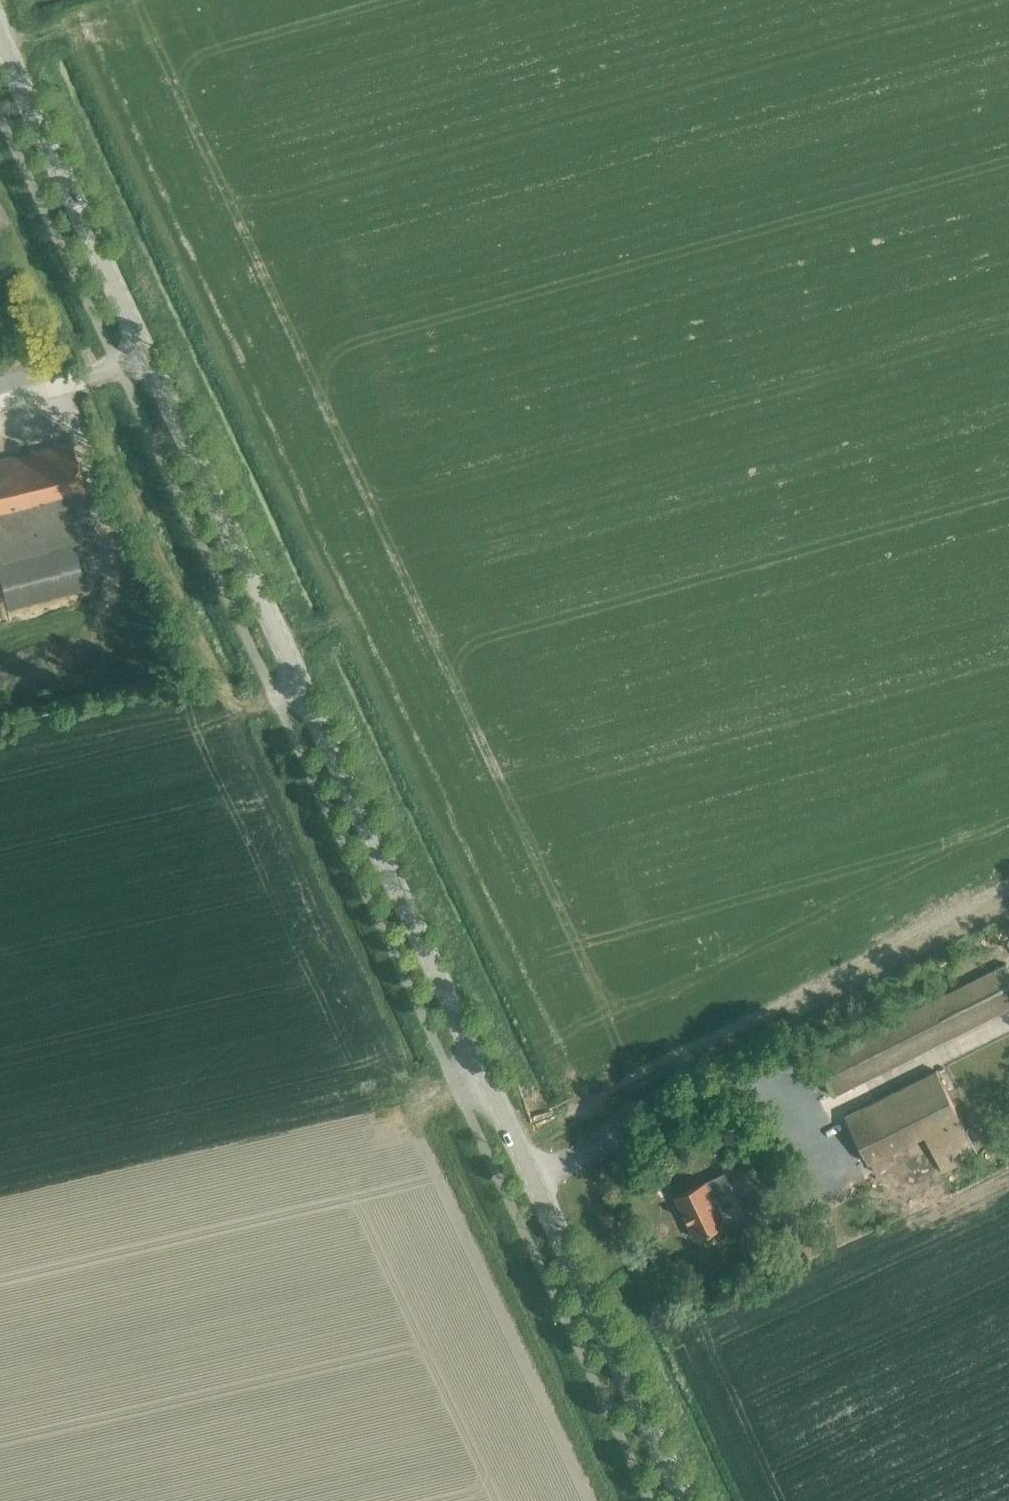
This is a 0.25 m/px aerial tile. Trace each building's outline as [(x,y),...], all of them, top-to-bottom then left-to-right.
[(95,537),(70,441),(0,460),(0,562),(95,537)] [(85,589),(73,546),(0,566),(0,583),(7,610),(85,589)] [(962,985),(816,1058),(834,1094),(1008,1006),(1008,970),(1006,963),(962,985)] [(942,1171),(977,1154),(936,1070),(845,1115),(868,1162),(925,1135),(942,1171)] [(713,1198),(732,1189),(724,1172),(705,1181),(675,1195),(695,1238),(726,1224),(713,1198)]
